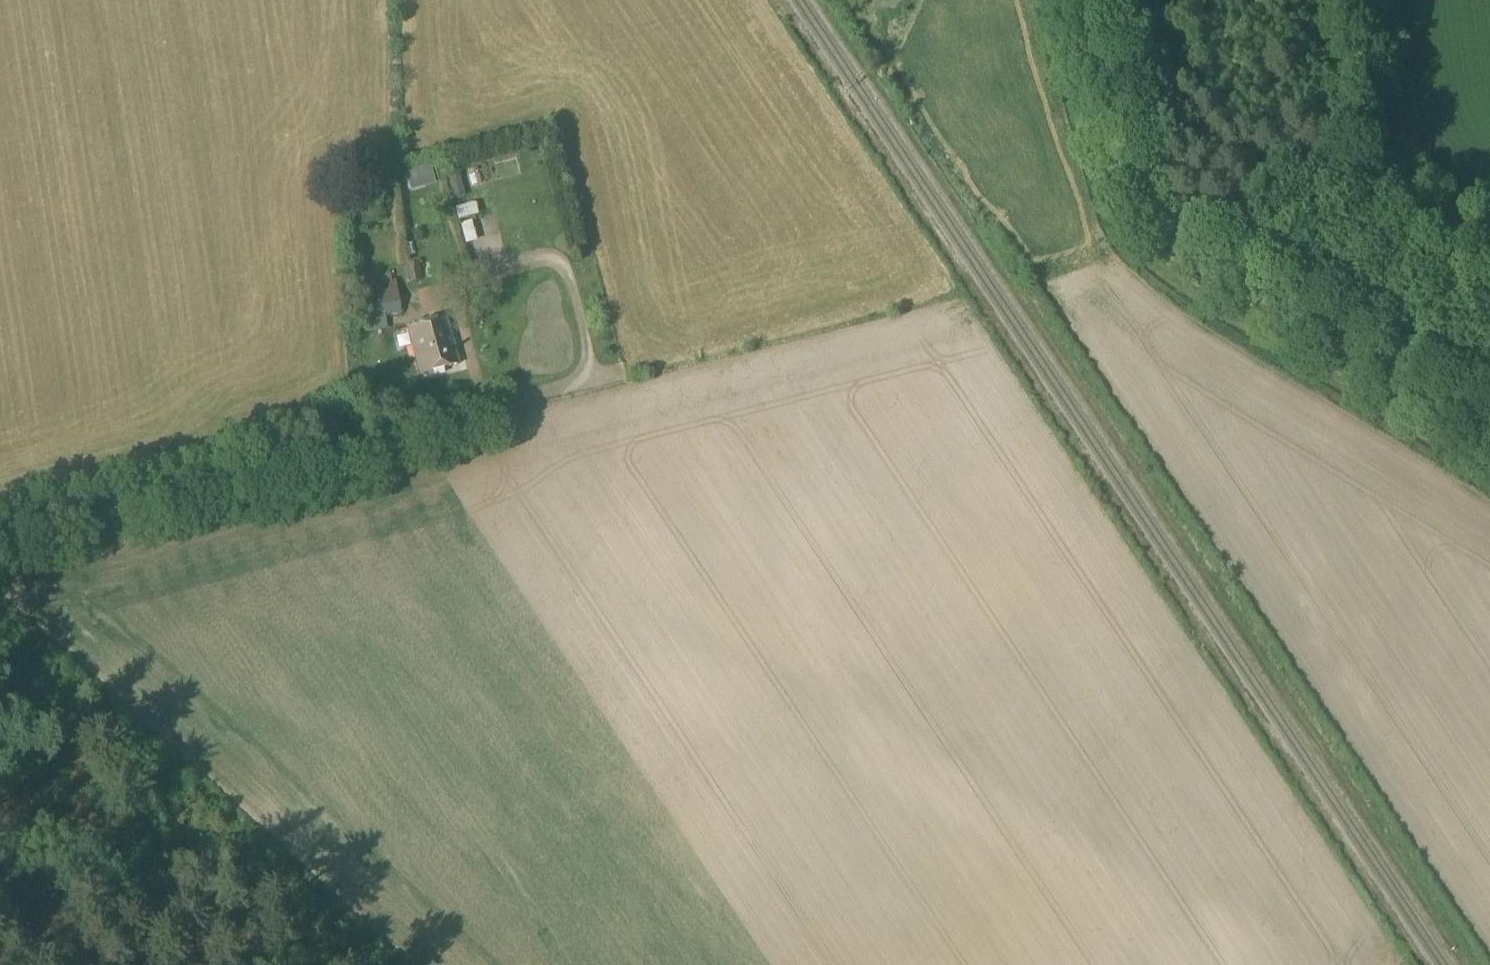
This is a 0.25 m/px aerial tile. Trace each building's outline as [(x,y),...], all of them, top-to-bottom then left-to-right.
[(467,186),(484,184),(483,170),(466,172),(467,186)] [(457,173),(445,176),(451,199),(463,196),(457,173)] [(454,208),(457,221),(477,215),(474,203),(454,208)] [(475,240),(470,221),(459,224),(464,244),(475,240)] [(408,288),(420,286),(417,264),(404,265),(408,288)] [(390,281),(388,274),(359,280),(363,301),(362,301),(365,319),(399,313),(393,281),(390,281)] [(420,374),(458,363),(446,318),(408,329),(420,374)]
